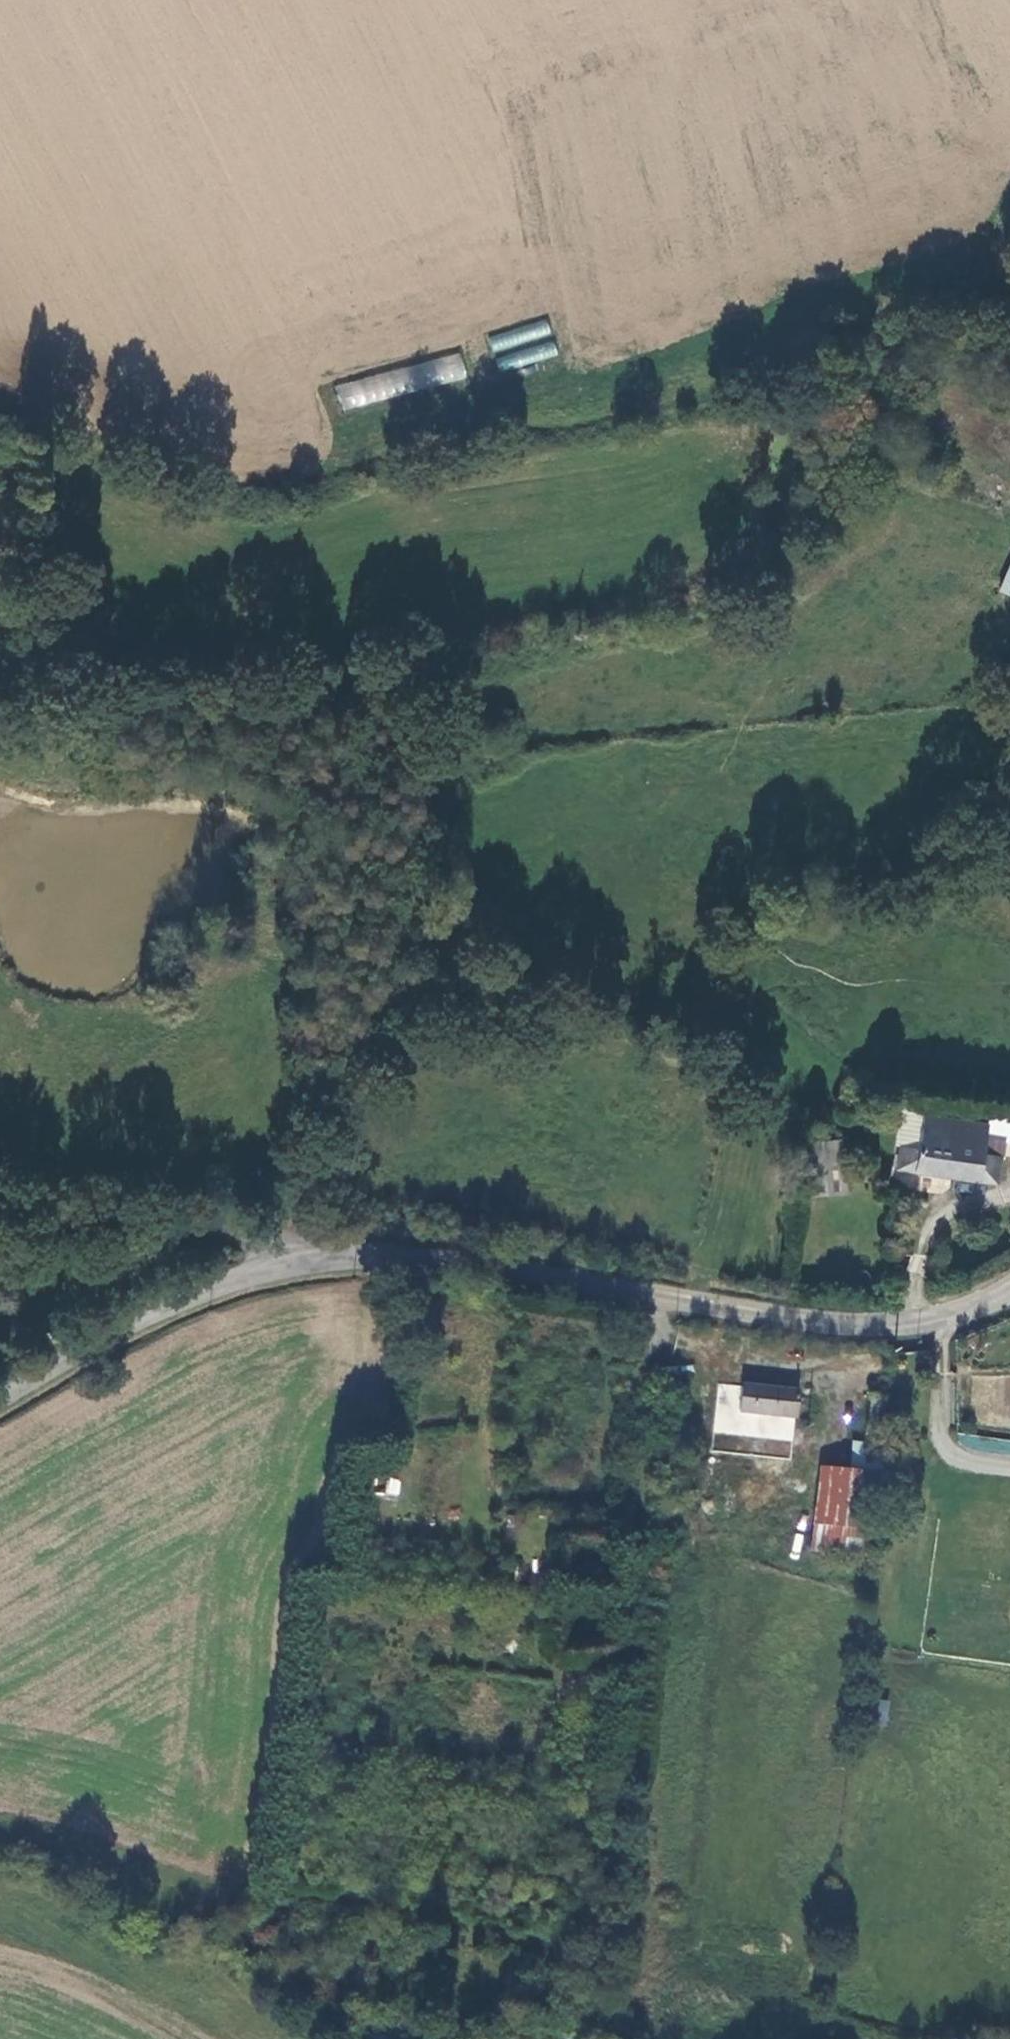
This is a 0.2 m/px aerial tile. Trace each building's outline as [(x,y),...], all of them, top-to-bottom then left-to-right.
[(501,370),(557,355),(554,344),(498,358),(501,370)] [(335,381),(340,407),(467,381),(462,356),(335,381)] [(994,1183),(998,1152),(979,1150),(983,1123),(923,1115),(918,1147),(908,1145),(904,1170),(994,1183)] [(835,1140),(817,1141),(819,1193),(837,1192),(835,1140)] [(724,1406),(722,1425),(737,1427),(738,1414),(792,1420),(795,1392),(739,1386),(739,1390),(714,1387),(712,1405),(724,1406)] [(809,1551),(868,1557),(877,1449),(847,1446),(845,1471),(817,1469),(809,1551)]
